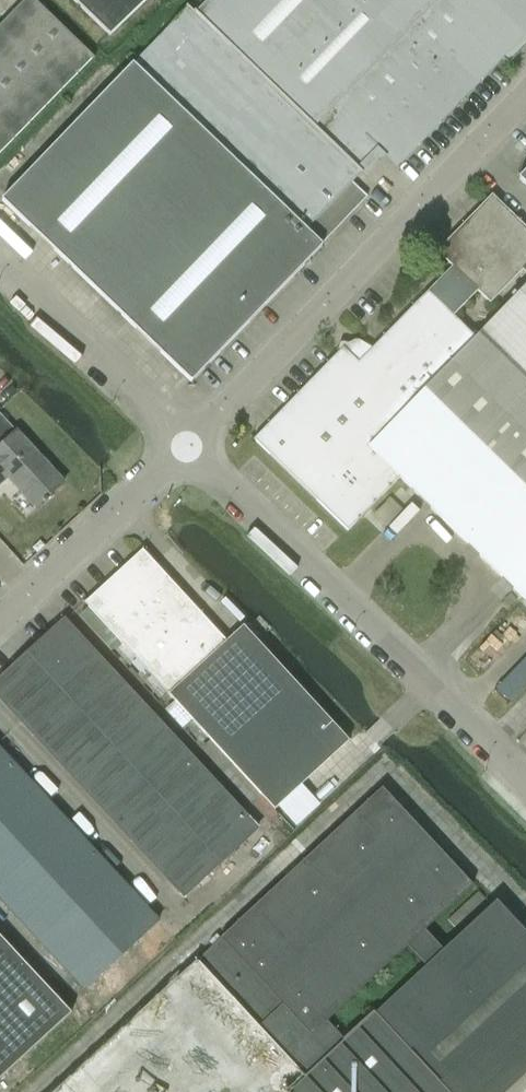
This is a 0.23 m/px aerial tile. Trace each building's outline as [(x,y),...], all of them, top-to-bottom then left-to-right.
[(0,24),(0,155),(96,55),(38,0),(23,0),(0,24)] [(189,7),(134,64),(133,64),(2,200),(192,382),(323,246),(322,244),(367,197),(351,183),(376,158),(212,0),(195,0),(189,7)] [(110,36),(148,0),(74,0),(110,36)] [(376,158),(381,152),(397,169),(503,59),(525,35),(525,0),(212,0),(376,158)] [(437,252),(452,267),(359,363),(343,348),(254,439),(348,532),(400,478),(525,601),(525,285),(476,338),(453,316),(477,290),(490,303),(522,269),(525,273),(525,228),(492,195),(437,252)] [(8,478),(37,509),(64,483),(0,413),(0,485),(8,478)] [(143,550),(85,603),(275,810),(349,742),(243,626),(227,641),(143,550)] [(0,680),(0,699),(184,898),(258,829),(65,620),(0,680)] [(84,990),(87,988),(102,1004),(171,939),(156,923),(159,921),(0,749),(0,899),(84,990)] [(474,886),(383,788),(220,939),(197,960),(55,1091),(488,1091),(525,1057),(525,934),(496,902),(443,951),(425,931),(474,886)] [(71,1014),(0,937),(0,1079),(71,1014)]
